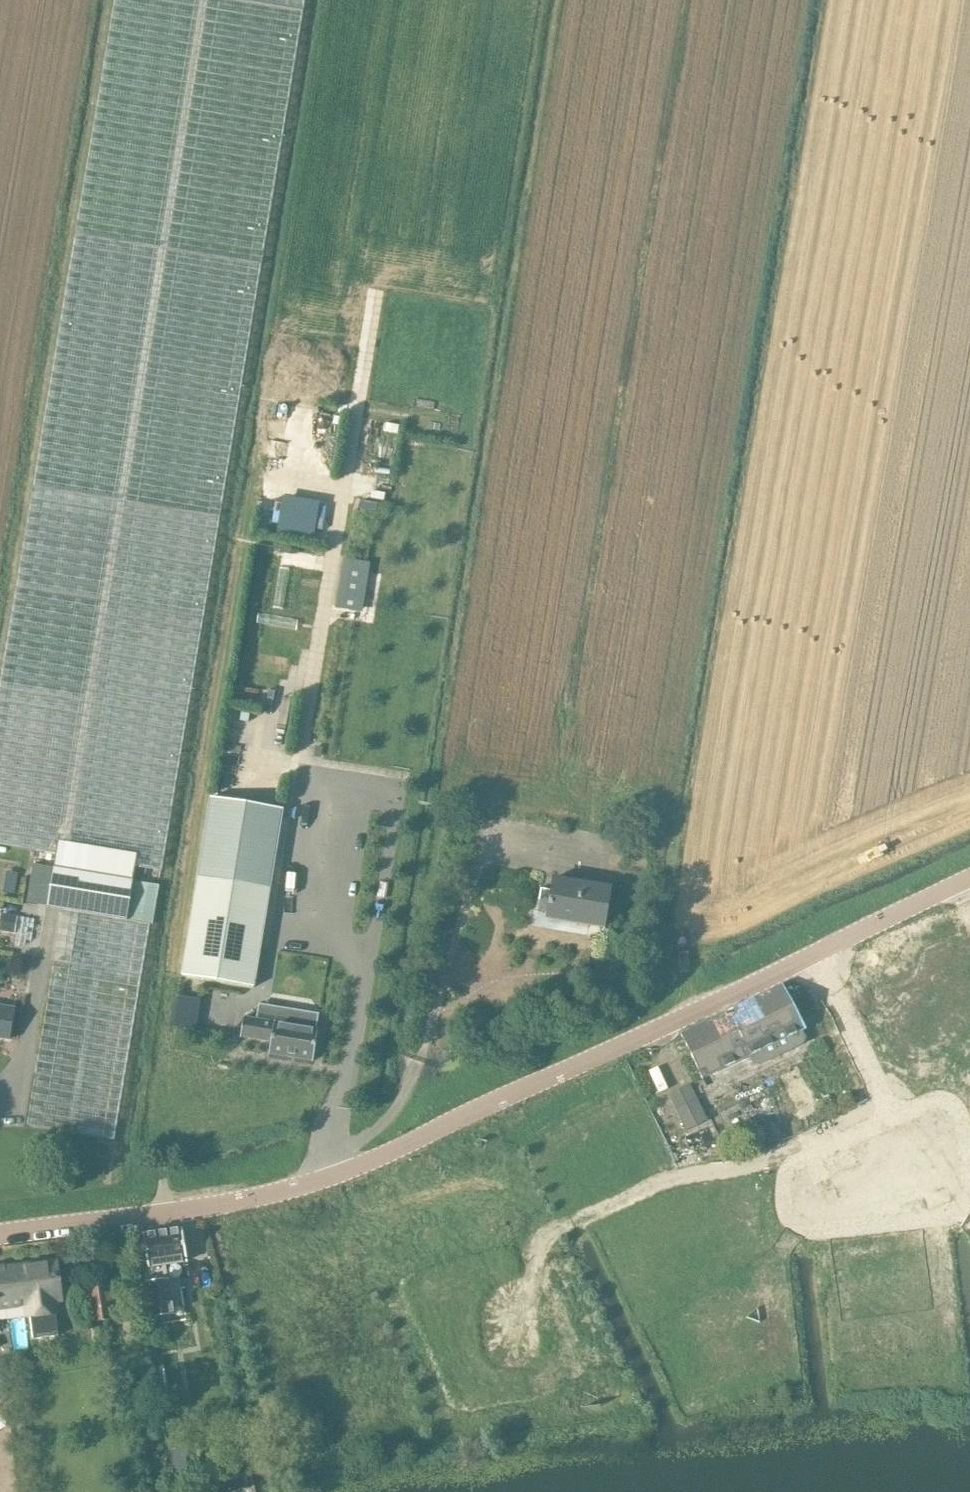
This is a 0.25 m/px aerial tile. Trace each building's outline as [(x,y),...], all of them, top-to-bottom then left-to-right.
[(150,925),(151,925),(158,886),(133,882),(136,866),(162,871),(198,647),(262,262),(301,16),(304,0),(114,0),(107,39),(40,447),(0,686),(0,845),(59,854),(53,868),(47,907),(78,912),(150,925)] [(198,876),(182,976),(254,988),(270,888),(283,809),(211,797),(198,876)] [(604,927),(610,888),(553,879),(551,891),(541,889),(537,913),(548,914),(547,918),(604,927)] [(150,925),(78,912),(70,964),(54,961),(27,1126),(114,1140),(150,925)] [(0,916),(0,930),(15,933),(18,916),(1,913),(0,916)] [(784,999),(733,1024),(757,1074),(781,1062),(782,1065),(797,1057),(795,1055),(808,1048),(809,1049),(810,1048),(786,998),(784,999)] [(244,1017),(240,1037),(271,1042),(269,1054),(313,1061),(318,1030),(316,1029),(318,1014),(258,1005),(256,1019),(244,1017)] [(9,1039),(14,1009),(0,1007),(0,1038),(9,1039)] [(692,1044),(690,1045),(715,1095),(717,1094),(757,1074),(733,1024),(692,1045),(692,1044)] [(695,1099),(674,1110),(685,1131),(706,1121),(695,1099)] [(168,1279),(166,1265),(187,1262),(182,1229),(143,1235),(148,1267),(151,1267),(154,1282),(145,1283),(150,1319),(174,1315),(169,1279),(168,1279)] [(54,1300),(60,1299),(56,1264),(48,1265),(47,1261),(26,1264),(26,1267),(5,1270),(6,1273),(0,1274),(0,1307),(29,1303),(33,1339),(58,1336),(54,1300)] [(122,1318),(118,1286),(86,1291),(88,1310),(89,1310),(91,1322),(122,1318)] [(160,1390),(157,1370),(145,1372),(148,1392),(160,1390)]
